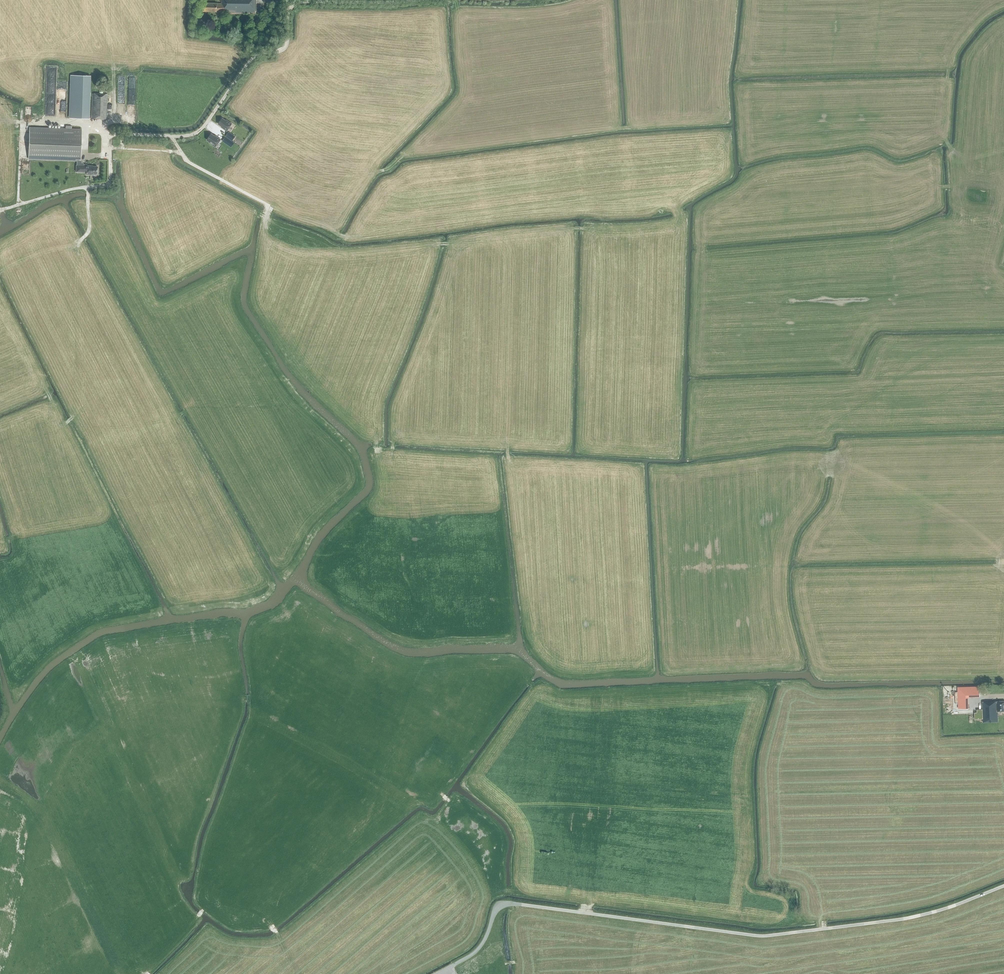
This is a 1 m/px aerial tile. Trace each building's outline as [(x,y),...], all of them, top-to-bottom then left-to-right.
[(221,3),(203,3),(203,12),(224,12),(224,14),(255,14),(255,0),(222,0),(221,3)] [(70,75),(69,118),(89,118),(90,76),(70,75)] [(107,94),(92,93),(91,118),(106,119),(107,94)] [(227,131),(232,124),(226,120),(226,121),(222,118),(218,124),(222,127),(221,127),(227,131)] [(81,130),(29,128),(28,158),(77,160),(76,165),(76,172),(86,172),(86,175),(91,175),(91,174),(97,175),(97,172),(98,172),(98,169),(97,169),(97,166),(90,166),(85,165),(80,160),(81,130)] [(228,132),(226,136),(232,141),(234,138),(232,136),(233,135),(228,132)] [(215,147),(220,140),(215,136),(214,137),(211,134),(207,140),(210,143),(209,143),(215,147)] [(225,137),(222,141),(229,145),(232,141),(225,137)] [(979,688),(959,689),(960,709),(968,708),(968,696),(980,696),(979,688)] [(996,701),(982,702),(983,723),(998,722),(997,711),(1003,711),(1003,701),(996,702),(996,701)]
